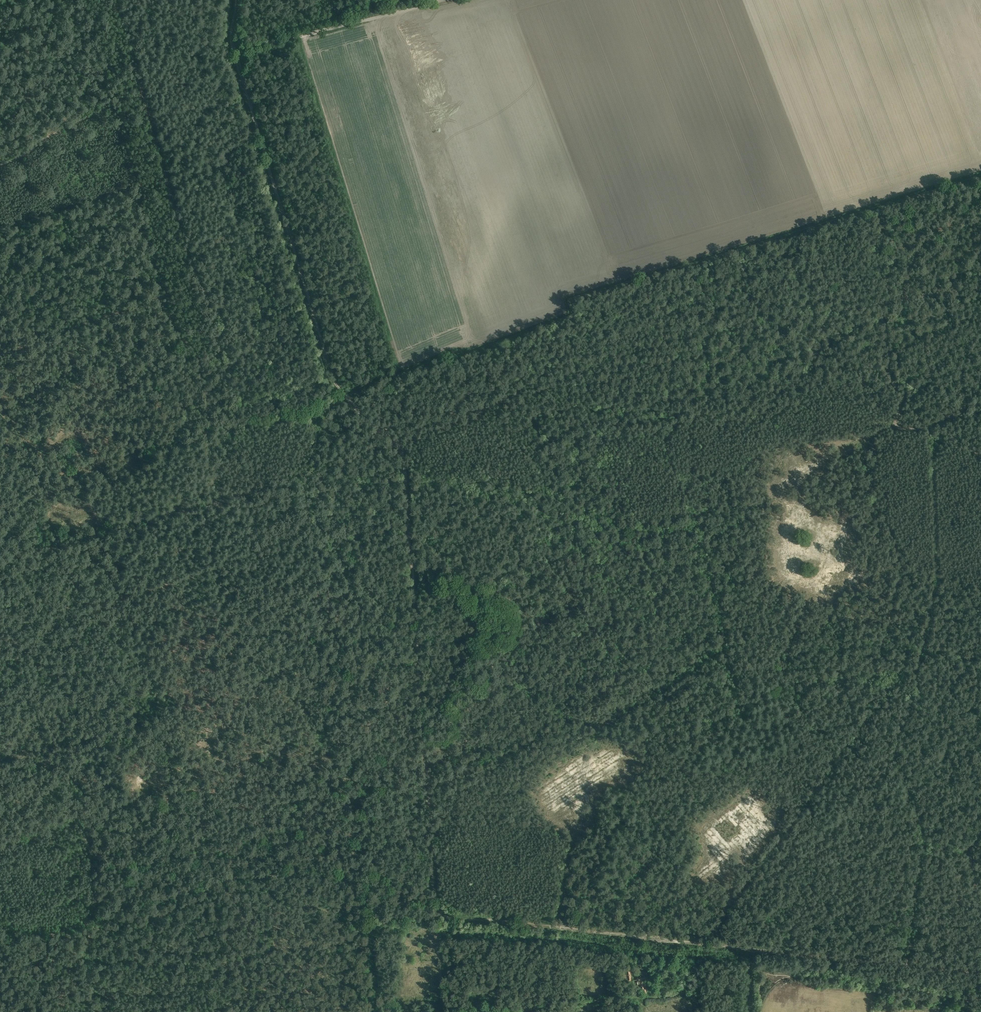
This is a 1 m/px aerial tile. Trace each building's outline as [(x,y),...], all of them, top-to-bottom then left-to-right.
[(647,970),(642,971),(643,977),(637,978),(637,981),(637,982),(638,987),(641,987),(641,992),(643,992),(644,994),(647,994),(647,991),(649,991),(647,985),(646,984),(649,983),(649,981),(644,982),(643,981),(655,979),(654,975),(648,976),(647,970)] [(632,981),(631,971),(623,972),(625,982),(632,981)]
